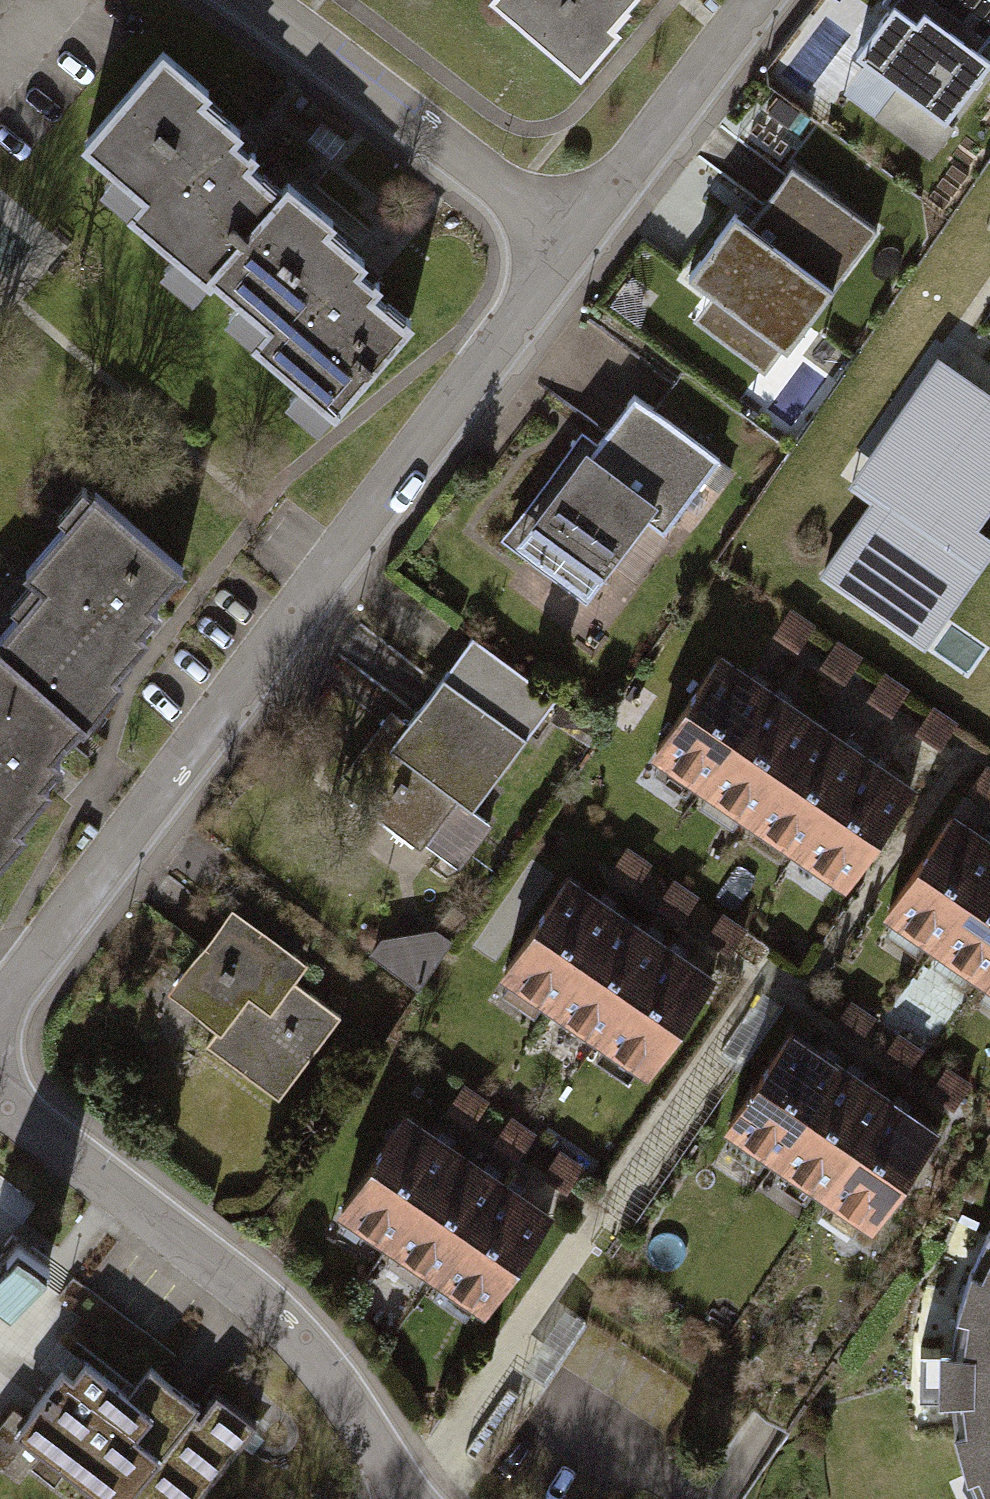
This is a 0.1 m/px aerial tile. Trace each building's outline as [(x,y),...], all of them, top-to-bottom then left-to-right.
[(492,10),(567,73),(629,0),(501,0),(492,10)] [(886,17),(901,28),(866,75),(949,136),(989,80),(989,52),(983,47),(989,36),(989,0),(898,0),(886,17)] [(208,105),(157,65),(78,165),(110,190),(94,210),(171,270),(154,292),(188,319),(205,297),(278,204),(247,180),(252,174),(234,160),(240,152),(198,118),(208,105)] [(871,235),(790,175),(756,220),(741,209),(684,285),(764,344),(800,295),(817,307),(871,235)] [(285,196),(278,204),(205,297),(235,320),(220,339),(296,399),(280,420),(317,449),(404,341),(369,314),(378,303),(357,286),(367,274),(332,247),(338,238),(285,196)] [(939,361),(873,454),(897,471),(823,574),(921,643),(989,547),(989,544),(970,530),(989,503),(989,398),(939,361)] [(664,542),(715,466),(636,413),(598,470),(581,459),(530,535),(608,587),(647,530),(664,542)] [(81,740),(118,697),(109,690),(140,653),(132,646),(145,629),(139,624),(174,582),(93,514),(29,589),(45,603),(0,656),(0,671),(81,740)] [(774,643),(800,660),(815,636),(790,620),(774,643)] [(552,702),(470,648),(413,734),(393,720),(342,796),(463,876),(492,832),(473,820),(552,702)] [(824,675),(845,689),(862,663),(841,649),(824,675)] [(770,701),(717,667),(650,769),(702,803),(770,701)] [(13,853),(6,848),(39,809),(32,802),(50,781),(42,774),(57,755),(64,761),(81,740),(0,671),(0,869),(13,853)] [(866,706),(893,724),(910,698),(883,680),(866,706)] [(770,701),(702,803),(752,835),(819,733),(770,701)] [(931,713),(914,739),(940,756),(957,730),(931,713)] [(867,764),(819,733),(752,835),(800,867),(867,764)] [(912,794),(867,764),(800,867),(845,896),(912,794)] [(987,772),(968,801),(989,815),(989,774),(987,772)] [(952,825),(885,927),(938,962),(989,882),(989,849),(952,825)] [(653,870),(628,854),(610,882),(634,898),(653,870)] [(938,962),(988,994),(989,990),(989,882),(938,962)] [(700,902),(675,886),(657,915),(681,931),(700,902)] [(620,931),(568,897),(501,999),(553,1034),(620,931)] [(298,969),(231,918),(166,1003),(217,1043),(210,1052),(281,1105),(341,1026),(287,984),(298,969)] [(746,935),(722,919),(704,947),(728,962),(746,935)] [(620,931),(553,1034),(603,1066),(670,964),(620,931)] [(370,965),(417,996),(450,945),(433,934),(383,945),(370,965)] [(718,995),(670,964),(603,1066),(651,1097),(718,995)] [(877,1025),(851,1008),(831,1038),(857,1055),(877,1025)] [(924,1057),(897,1040),(879,1067),(906,1085),(924,1057)] [(790,1051),(723,1153),(773,1185),(840,1083),(790,1051)] [(974,1093),(946,1075),(927,1104),(955,1123),(974,1093)] [(888,1114),(840,1083),(773,1185),(821,1216),(888,1114)] [(487,1108),(462,1091),(443,1119),(469,1136),(487,1108)] [(933,1144),(888,1114),(821,1216),(866,1246),(933,1144)] [(536,1139),(508,1121),(490,1149),(518,1167),(536,1139)] [(456,1165),(404,1131),(337,1233),(389,1267),(456,1165)] [(586,1173),(559,1155),(540,1185),(566,1203),(586,1173)] [(456,1165),(389,1267),(439,1299),(506,1197),(456,1165)] [(554,1228),(506,1197),(439,1299),(487,1331),(554,1228)] [(0,1258),(0,1303),(9,1310),(50,1258),(19,1234),(0,1258)] [(968,1298),(958,1397),(989,1395),(989,1259),(968,1298)] [(79,1498),(131,1498),(195,1410),(151,1378),(132,1404),(88,1372),(75,1390),(63,1381),(12,1451),(79,1498)] [(958,1397),(967,1445),(979,1498),(980,1498),(989,1498),(989,1395),(958,1397)]
